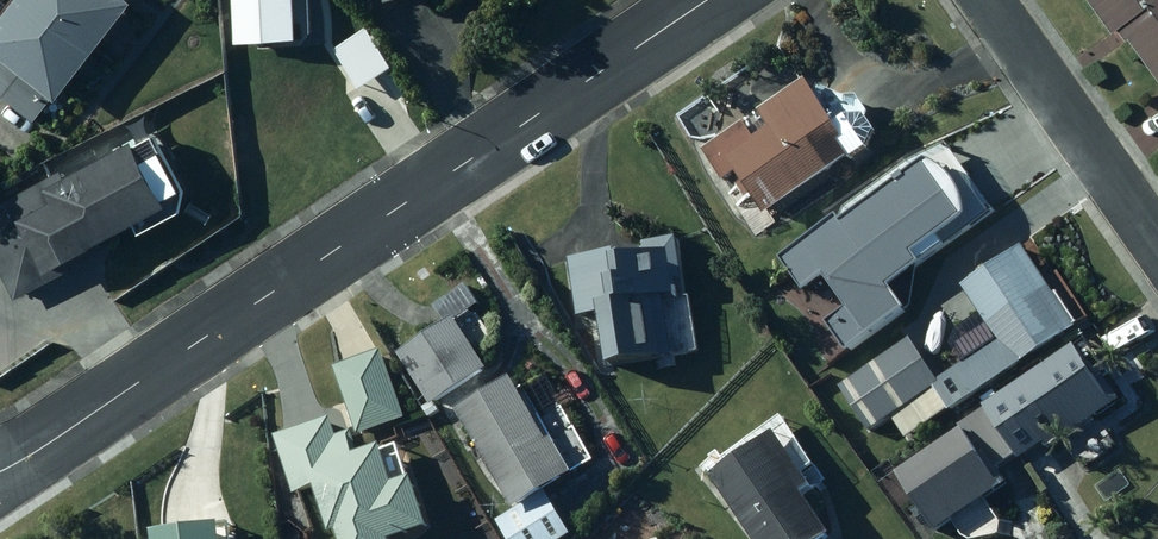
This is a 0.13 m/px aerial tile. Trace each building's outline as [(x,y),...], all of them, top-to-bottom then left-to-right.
[(39,118),(60,92),(66,97),(103,49),(40,0),(22,0),(0,29),(0,88),(39,118)] [(103,49),(141,0),(40,0),(103,49)] [(240,41),(303,36),(300,0),(237,0),(240,41)] [(1119,30),(1125,26),(1132,37),(1134,36),(1138,41),(1157,27),(1157,0),(1097,0),(1119,30)] [(1138,41),(1157,69),(1157,27),(1138,41)] [(750,123),(708,150),(728,183),(743,173),(749,182),(743,186),(751,198),(757,195),(770,215),(780,209),(787,219),(838,186),(832,176),(857,159),(858,161),(876,150),(884,132),(874,116),(855,117),(843,125),(814,80),(765,111),(768,116),(752,126),(750,123)] [(89,244),(169,201),(139,145),(60,187),(55,179),(0,208),(0,255),(20,292),(94,251),(89,244)] [(936,161),(849,223),(846,218),(787,260),(809,290),(830,275),(852,306),(830,322),(852,353),(913,310),(911,308),(917,271),(928,264),(926,261),(950,245),(945,237),(975,215),(974,207),(972,198),(969,190),(964,182),(958,175),(952,169),(944,165),(936,161)] [(623,253),(573,260),(581,316),(610,312),(617,365),(678,357),(671,301),(686,299),(683,280),(690,279),(684,237),(649,242),(651,255),(624,259),(623,253)] [(967,288),(1003,341),(944,381),(915,338),(841,388),(871,432),(938,388),(954,412),(1081,327),(1028,247),(967,288)] [(477,379),(491,370),(459,319),(482,305),(470,285),(440,303),(452,323),(403,353),(435,405),(427,410),(432,419),(445,412),(449,419),(460,412),(490,461),(546,427),(515,376),(487,394),(477,379)] [(1080,343),(1013,388),(1015,391),(990,407),(1022,454),(1044,439),(1051,449),(1126,400),(1111,378),(1116,374),(1093,340),(1082,347),(1080,343)] [(385,350),(338,366),(361,434),(408,418),(385,350)] [(967,430),(902,474),(940,531),(1013,483),(1002,467),(1022,454),(990,407),(964,425),(967,430)] [(279,436),(299,495),(323,487),(339,534),(345,532),(348,538),(407,538),(438,528),(420,479),(415,481),(403,446),(390,450),(388,446),(363,455),(355,432),(340,437),(333,418),(279,436)] [(500,521),(511,538),(568,538),(575,535),(549,492),(579,474),(557,439),(554,441),(546,427),(490,461),(520,509),(500,521)] [(819,488),(781,433),(717,477),(760,538),(838,538),(840,537),(811,494),(819,488)] [(228,524),(159,533),(160,538),(230,538),(228,524)]
